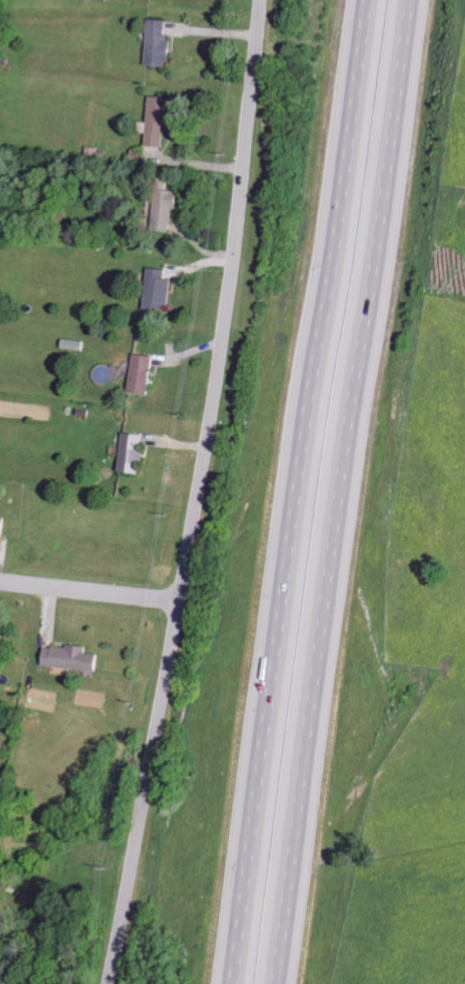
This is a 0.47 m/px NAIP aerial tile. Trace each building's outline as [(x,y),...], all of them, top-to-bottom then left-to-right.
[(173,21),(152,20),(150,66),(171,67),(173,21)] [(151,146),(171,146),(172,96),(151,95),(151,146)] [(156,230),(174,230),(175,208),(182,208),(182,190),(158,190),(156,230)] [(173,279),(168,278),(168,269),(150,268),(149,310),(171,311),(173,279)] [(86,350),(86,340),(66,340),(65,349),(86,350)] [(154,393),(155,355),(134,354),(133,392),(154,393)] [(108,384),(114,368),(99,364),(94,380),(108,384)] [(124,472),(145,473),(147,434),(126,433),(124,472)] [(8,535),(10,517),(0,517),(0,535),(8,535)] [(92,648),(49,644),(47,666),(103,671),(105,654),(91,652),(92,648)]
